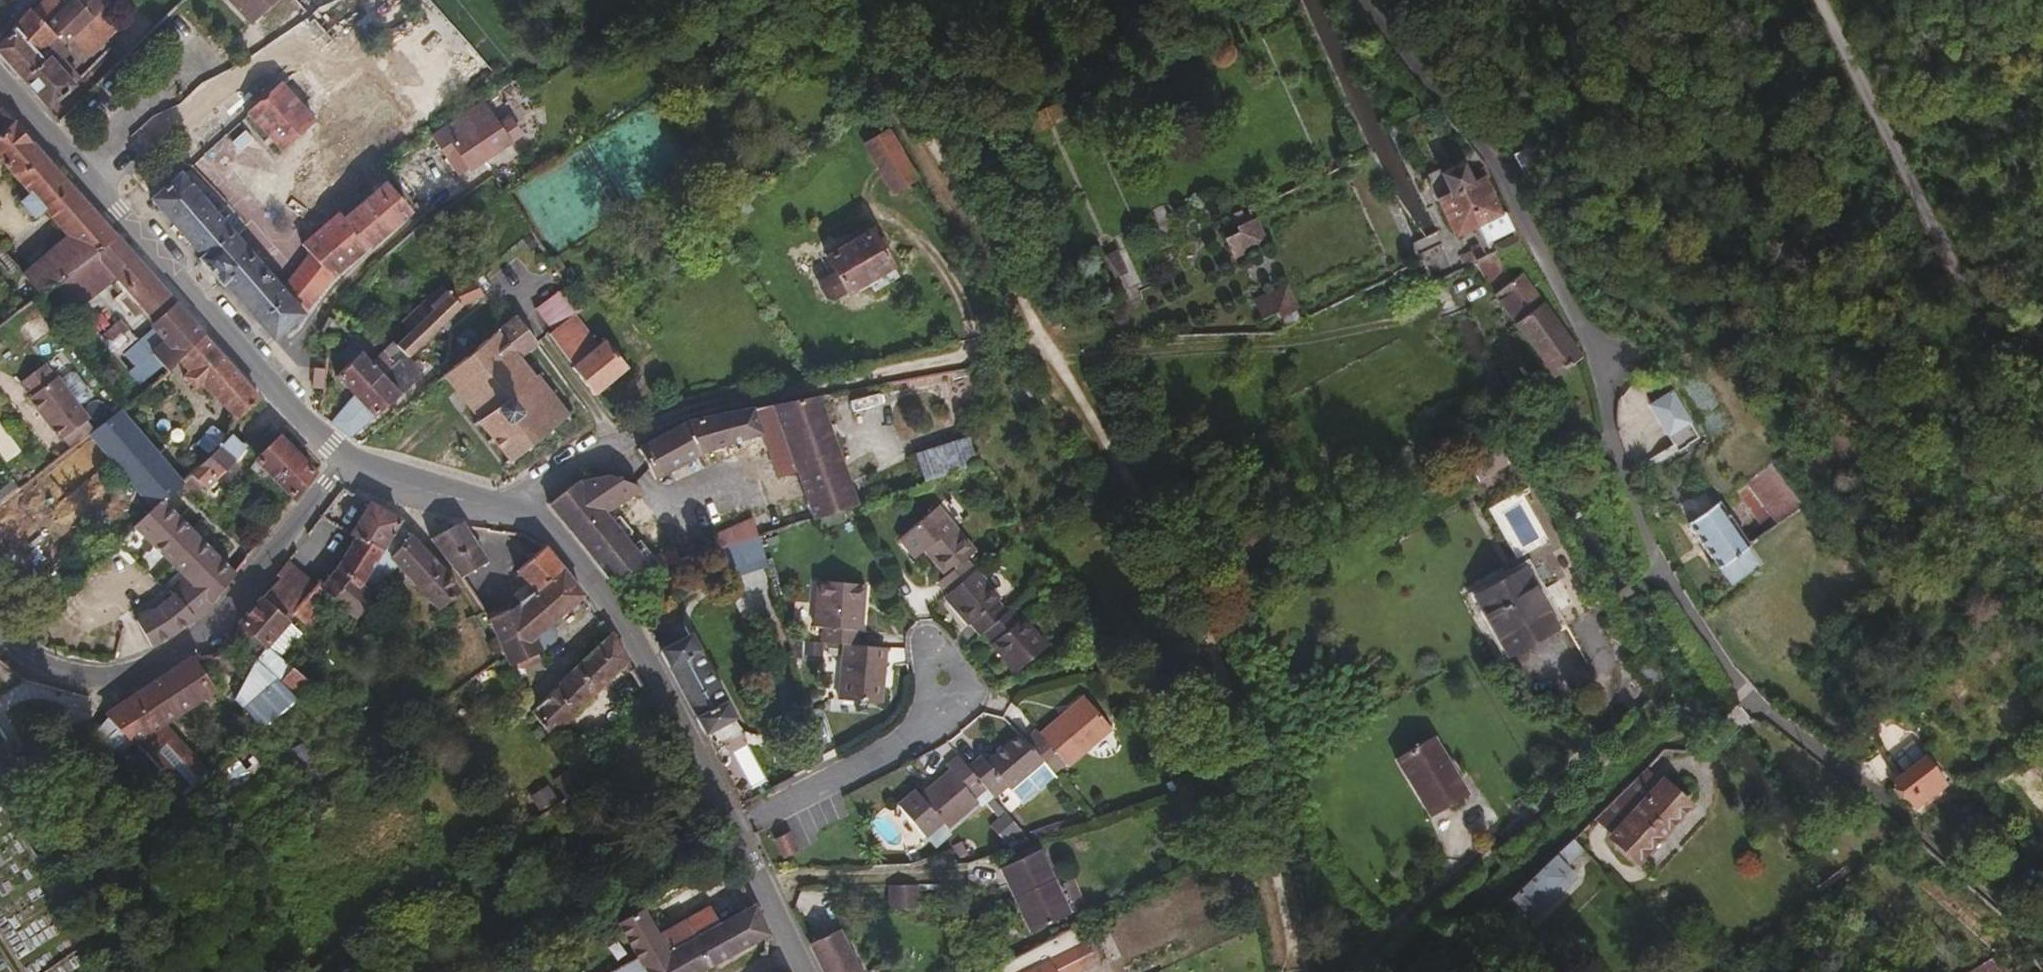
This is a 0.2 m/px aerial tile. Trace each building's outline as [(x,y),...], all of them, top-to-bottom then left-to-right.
[(62,0),(40,0),(33,7),(46,20),(65,2),(62,0)] [(101,7),(108,0),(67,0),(65,2),(46,20),(58,32),(66,41),(74,34),(101,7)] [(263,0),(254,0),(253,1),(251,0),(247,0),(255,8),(263,0)] [(58,32),(46,20),(33,7),(31,5),(13,24),(39,50),(58,32)] [(88,48),(115,22),(101,7),(74,34),(88,48)] [(13,24),(0,38),(0,49),(18,70),(39,50),(13,24)] [(66,72),(74,65),(62,52),(69,45),(66,41),(58,32),(39,50),(18,70),(49,104),(75,82),(74,81),(66,72)] [(81,73),(74,65),(66,72),(74,81),(81,73)] [(278,142),(312,113),(280,77),(251,103),(246,107),(278,142)] [(457,170),(514,130),(495,103),(490,107),(484,99),(429,131),(457,170)] [(881,111),(873,99),(865,104),(873,117),(881,111)] [(1046,133),(1072,118),(1063,103),(1037,119),(1046,133)] [(13,117),(2,104),(0,106),(0,130),(13,117)] [(13,117),(0,130),(0,155),(5,160),(30,189),(21,197),(36,213),(45,205),(71,182),(13,117)] [(916,173),(888,124),(864,140),(892,188),(916,173)] [(1525,170),(1554,154),(1543,134),(1513,150),(1525,170)] [(1456,228),(1499,207),(1482,173),(1471,178),(1459,157),(1438,168),(1449,188),(1436,195),(1451,227),(1450,229),(1453,234),(1457,232),(1456,228)] [(219,212),(216,208),(213,205),(216,203),(213,199),(210,202),(203,194),(206,191),(204,188),(201,191),(194,184),(197,181),(193,178),(190,179),(180,168),(151,194),(200,250),(196,253),(200,256),(198,258),(216,278),(219,278),(220,280),(224,277),(273,335),(303,308),(283,285),(279,281),(222,216),(225,213),(222,210),(219,212)] [(344,261),(409,207),(378,172),(352,195),(351,195),(300,239),(310,250),(331,273),(344,261)] [(57,219),(84,196),(71,182),(45,205),(57,219)] [(96,246),(115,231),(84,196),(57,219),(67,230),(21,267),(40,289),(54,278),(96,246)] [(1256,234),(1247,211),(1229,218),(1231,225),(1218,230),(1225,247),(1256,234)] [(881,268),(890,262),(869,228),(859,234),(856,229),(842,237),(845,241),(842,244),(826,253),(833,266),(819,275),(818,283),(825,293),(831,294),(843,286),(845,288),(853,283),(856,288),(883,271),(881,268)] [(166,288),(115,231),(96,246),(117,270),(131,285),(121,294),(136,311),(145,302),(147,305),(166,288)] [(117,270),(96,246),(54,278),(75,304),(83,297),(117,270)] [(1580,351),(1520,267),(1508,275),(1490,247),(1473,255),(1486,283),(1518,330),(1551,372),(1580,351)] [(303,308),(331,273),(310,250),(283,285),(303,308)] [(459,301),(477,293),(468,275),(466,275),(445,286),(444,287),(430,300),(429,301),(432,305),(417,320),(428,330),(459,301)] [(1290,313),(1276,280),(1244,294),(1252,312),(1263,307),(1270,322),(1290,313)] [(430,300),(444,287),(439,282),(425,295),(430,300)] [(572,308),(556,287),(534,303),(551,325),(570,310),(572,308)] [(151,319),(175,299),(166,288),(147,305),(143,309),(151,319)] [(417,320),(432,305),(429,301),(424,296),(402,316),(411,326),(417,320)] [(87,302),(83,297),(75,304),(79,309),(87,302)] [(203,330),(175,299),(151,319),(155,324),(150,327),(141,336),(152,348),(155,352),(160,359),(165,366),(177,355),(180,352),(203,330)] [(151,319),(143,309),(147,305),(145,302),(136,311),(150,327),(155,324),(151,319)] [(625,363),(604,334),(595,340),(570,310),(551,325),(547,328),(571,363),(591,390),(625,363)] [(564,407),(549,390),(553,386),(551,383),(547,386),(536,372),(541,368),(538,365),(532,371),(516,351),(535,337),(515,311),(441,370),(476,413),(471,416),(474,420),(478,417),(489,431),(485,435),(487,438),(492,435),(505,453),(501,456),(504,459),(508,456),(510,459),(513,456),(511,453),(523,443),(526,446),(529,443),(527,441),(546,426),(548,429),(551,426),(549,423),(562,413),(565,416),(568,413),(566,410),(570,407),(567,405),(564,407)] [(109,328),(97,315),(89,321),(101,335),(109,328)] [(417,341),(428,330),(417,320),(411,326),(407,330),(417,341)] [(258,392),(203,330),(180,352),(177,355),(188,366),(184,371),(195,383),(200,379),(234,413),(258,392)] [(408,349),(417,341),(407,330),(398,338),(408,349)] [(351,389),(376,366),(379,368),(393,355),(390,353),(399,343),(396,341),(393,337),(370,358),(351,339),(339,352),(346,359),(334,370),(351,389)] [(398,387),(423,365),(408,349),(398,338),(396,341),(399,343),(390,353),(393,355),(379,368),(376,366),(351,389),(350,390),(330,417),(348,431),(399,389),(398,387)] [(136,379),(160,359),(155,352),(152,348),(128,369),(136,379)] [(87,412),(55,372),(52,373),(41,359),(18,378),(29,392),(27,393),(60,434),(87,412)] [(322,386),(324,366),(313,365),(311,385),(322,386)] [(867,473),(840,387),(816,392),(837,453),(847,481),(854,500),(875,494),(867,473)] [(837,453),(816,392),(771,400),(793,467),(837,453)] [(179,479),(126,413),(133,406),(127,398),(91,427),(152,503),(161,495),(179,479)] [(793,467),(771,400),(750,404),(758,429),(773,472),(793,467)] [(654,475),(701,448),(758,429),(750,404),(688,417),(665,429),(636,445),(654,475)] [(214,445),(225,433),(216,426),(206,439),(214,445)] [(228,461),(235,451),(243,439),(239,437),(230,427),(225,433),(214,445),(213,447),(191,468),(205,482),(228,461)] [(313,466),(280,430),(261,446),(255,454),(268,466),(292,491),(313,466)] [(974,462),(962,435),(914,450),(924,478),(974,462)] [(1473,471),(1503,455),(1495,441),(1465,457),(1473,471)] [(847,481),(837,453),(793,467),(803,495),(847,481)] [(259,475),(268,466),(255,454),(248,463),(259,475)] [(1804,505),(1771,456),(1744,475),(1746,477),(1772,517),(1777,524),(1804,505)] [(602,509),(637,486),(630,477),(627,479),(609,471),(577,477),(602,509)] [(602,509),(577,477),(548,501),(565,521),(607,575),(643,564),(645,566),(682,554),(680,550),(675,552),(670,542),(651,548),(643,538),(638,535),(628,542),(602,509)] [(1772,517),(1746,477),(1737,484),(1763,523),(1772,517)] [(1759,561),(1703,479),(1672,500),(1727,582),(1759,561)] [(810,514),(854,500),(847,481),(803,495),(810,514)] [(348,530),(368,498),(340,483),(319,510),(348,530)] [(1727,500),(1739,492),(1732,483),(1721,491),(1727,500)] [(213,594),(233,567),(161,495),(152,503),(132,521),(182,570),(168,585),(174,591),(135,614),(151,641),(162,634),(213,594)] [(359,578),(369,563),(397,517),(399,514),(368,498),(348,530),(353,534),(329,569),(317,580),(333,593),(350,572),(359,578)] [(967,545),(932,502),(895,534),(911,553),(921,545),(942,570),(932,579),(941,589),(969,567),(958,553),(967,545)] [(716,543),(753,531),(748,514),(711,526),(716,543)] [(448,575),(397,517),(369,563),(359,578),(350,572),(333,593),(334,594),(354,610),(395,559),(437,604),(457,588),(448,575)] [(485,558),(461,519),(458,518),(429,534),(459,573),(485,558)] [(541,580),(559,563),(551,553),(542,544),(517,566),(533,587),(541,580)] [(291,605),(300,596),(313,582),(286,555),(275,568),(277,572),(259,594),(282,615),(291,605)] [(548,618),(581,591),(559,563),(541,580),(533,587),(518,600),(529,622),(533,631),(548,618)] [(1552,622),(1519,565),(1470,592),(1504,649),(1552,622)] [(998,608),(987,595),(991,592),(969,567),(941,589),(937,593),(960,622),(962,620),(971,631),(975,627),(998,608)] [(857,624),(862,578),(816,573),(811,619),(820,620),(818,636),(840,638),(852,640),(854,623),(857,624)] [(318,613),(334,594),(333,593),(317,580),(316,579),(313,582),(300,596),(318,613)] [(273,630),(284,617),(282,615),(259,594),(240,617),(265,639),(273,630)] [(318,613),(300,596),(291,605),(309,622),(318,613)] [(529,622),(518,600),(488,616),(497,638),(529,622)] [(1038,642),(1013,613),(1010,615),(1002,605),(998,608),(975,627),(985,638),(981,641),(1005,669),(1038,642)] [(265,639),(240,617),(236,621),(233,632),(257,653),(267,641),(265,639)] [(555,635),(555,626),(548,618),(533,631),(540,645),(548,641),(555,635)] [(533,631),(529,622),(497,638),(508,661),(540,645),(533,631)] [(547,732),(625,656),(610,629),(529,706),(547,732)] [(287,643),(273,630),(265,639),(267,641),(279,651),(287,643)] [(731,712),(711,675),(687,631),(669,640),(664,632),(653,638),(700,727),(731,712)] [(876,697),(882,644),(852,640),(840,638),(834,692),(876,697)] [(279,651),(267,641),(257,653),(254,657),(273,673),(296,694),(312,680),(279,651)] [(1669,687),(1642,650),(1623,663),(1650,700),(1669,687)] [(159,718),(210,683),(190,653),(106,709),(132,736),(159,718)] [(261,723),(296,694),(273,673),(242,701),(261,723)] [(1054,770),(1110,723),(1082,689),(1037,726),(1033,722),(1022,731),(1041,754),(1052,768),(1054,770)] [(207,769),(159,718),(132,736),(182,788),(207,769)] [(1009,781),(1041,754),(1022,731),(1018,727),(985,755),(979,749),(965,761),(982,782),(987,788),(1003,775),(1009,781)] [(1470,788),(1437,728),(1398,750),(1431,809),(1470,788)] [(1907,754),(1909,753),(1917,746),(1911,738),(1908,739),(1902,731),(1860,760),(1873,776),(1907,754)] [(599,757),(582,735),(562,753),(577,773),(599,757)] [(1911,759),(1921,752),(1917,746),(1909,753),(1907,754),(1911,759)] [(944,822),(976,796),(972,791),(982,782),(965,761),(955,749),(943,758),(947,763),(916,788),(911,781),(894,795),(920,829),(938,815),(944,822)] [(1941,780),(1921,752),(1911,759),(1887,776),(1907,802),(1941,780)] [(1022,796),(1052,768),(1041,754),(1009,781),(1022,796)] [(1633,857),(1685,803),(1661,779),(1659,781),(1642,765),(1592,814),(1606,828),(1605,830),(1633,857)] [(1955,785),(1950,778),(1944,783),(1948,789),(1955,785)] [(590,789),(584,779),(575,784),(582,794),(590,789)] [(1010,812),(1021,803),(1008,787),(997,796),(1010,812)] [(540,819),(553,810),(548,802),(534,812),(540,819)] [(1522,911),(1568,866),(1563,861),(1578,846),(1569,837),(1508,896),(1522,911)] [(1051,878),(1035,845),(996,862),(1028,924),(1065,907),(1051,878)] [(1527,916),(1573,871),(1568,866),(1522,911),(1527,916)] [(1072,902),(1059,874),(1051,878),(1065,907),(1072,902)] [(908,904),(909,880),(868,880),(868,895),(881,896),(882,905),(908,904)] [(882,905),(881,896),(868,895),(869,905),(882,905)] [(764,929),(748,901),(715,918),(638,959),(645,971),(683,971),(764,929)] [(638,959),(715,918),(707,903),(698,903),(653,927),(639,903),(614,916),(634,953),(638,959)] [(837,923),(808,937),(825,971),(839,971),(838,970),(851,965),(849,963),(855,960),(837,923)] [(2010,967),(1996,950),(1970,964),(1957,971),(2002,971),(2010,967)] [(638,959),(634,953),(599,971),(645,971),(638,959)] [(855,960),(849,963),(851,965),(838,970),(839,971),(861,971),(855,960)]
